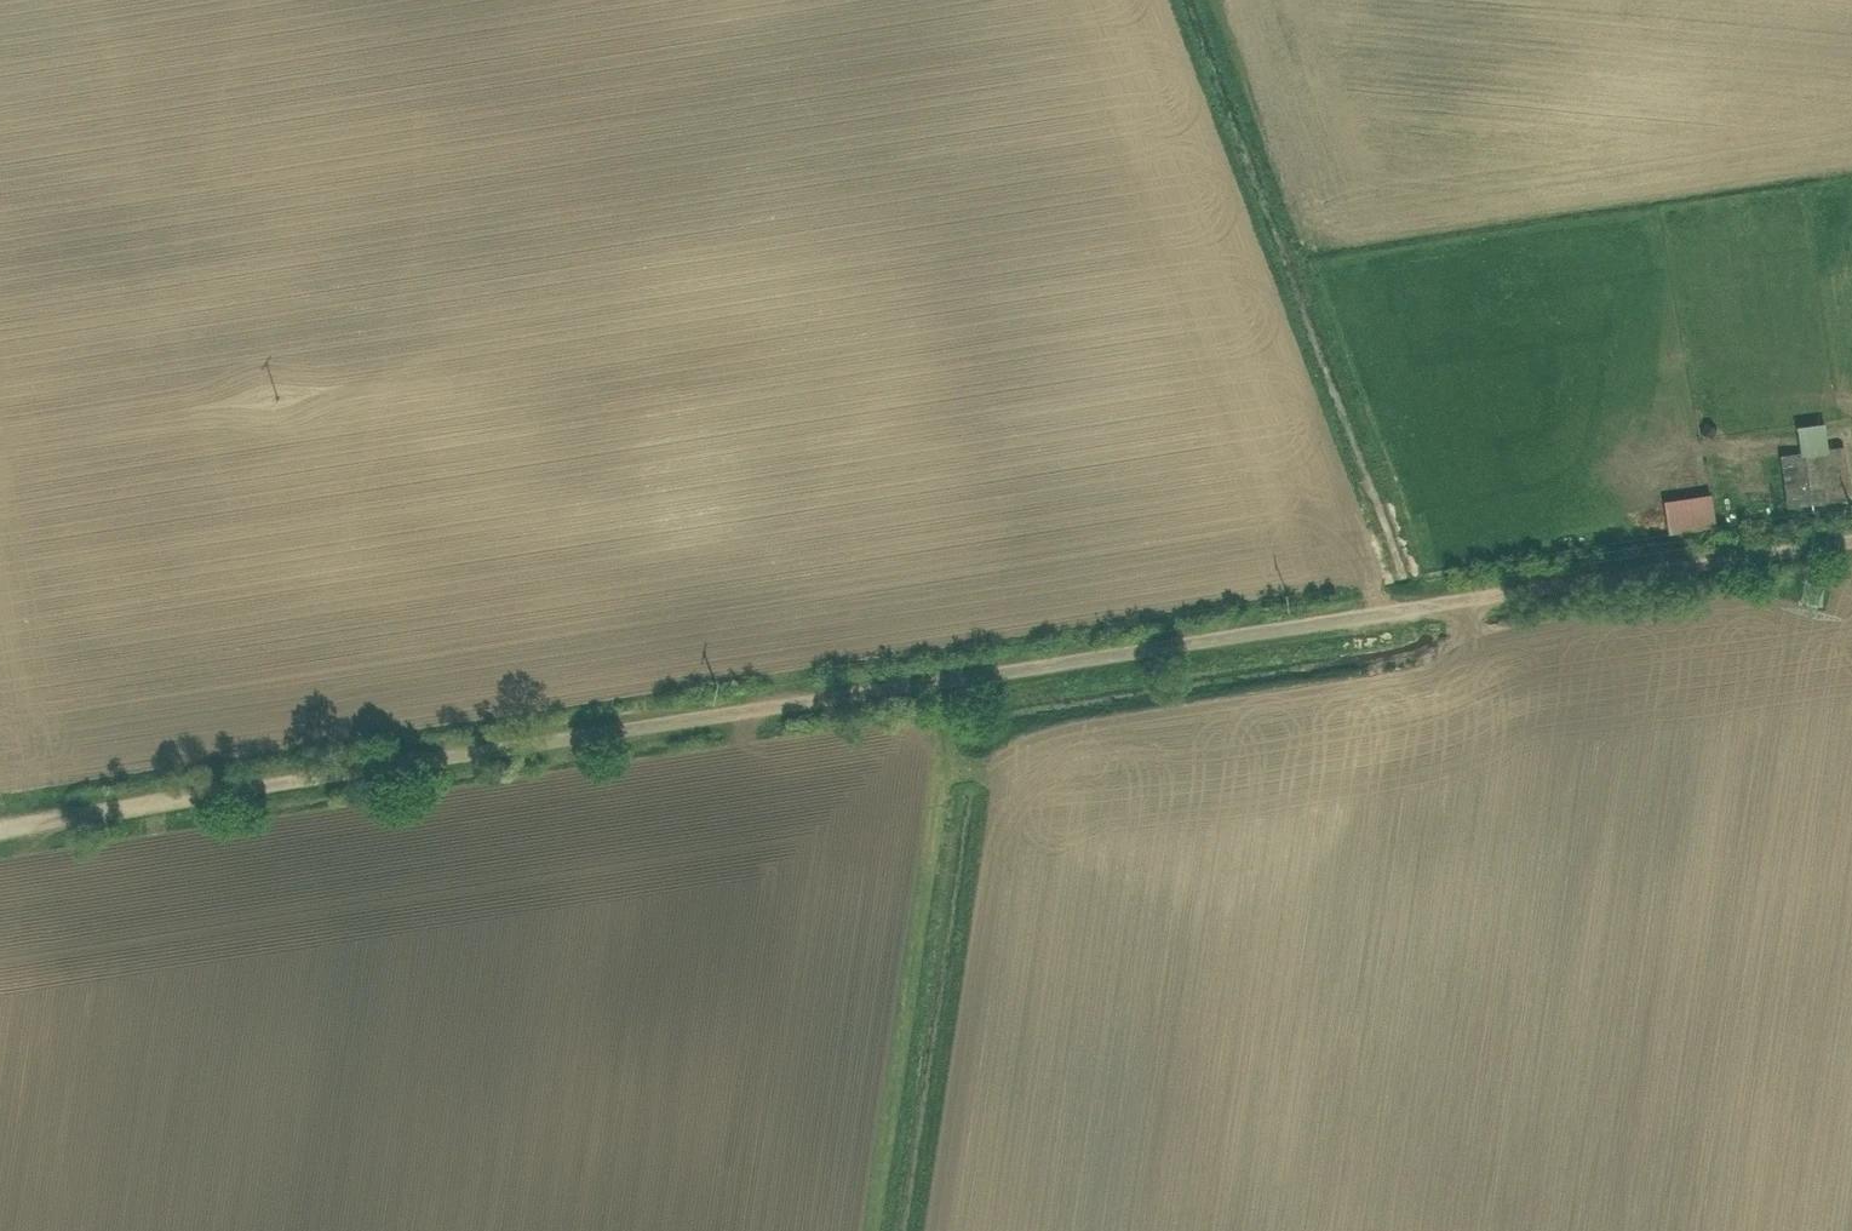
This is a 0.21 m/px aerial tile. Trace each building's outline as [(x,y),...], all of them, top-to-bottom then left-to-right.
[(1822,420),(1793,425),(1798,451),(1778,454),(1787,507),(1851,497),(1844,445),(1827,447),(1822,420)] [(1713,493),(1663,497),(1666,531),(1715,527),(1713,493)]
